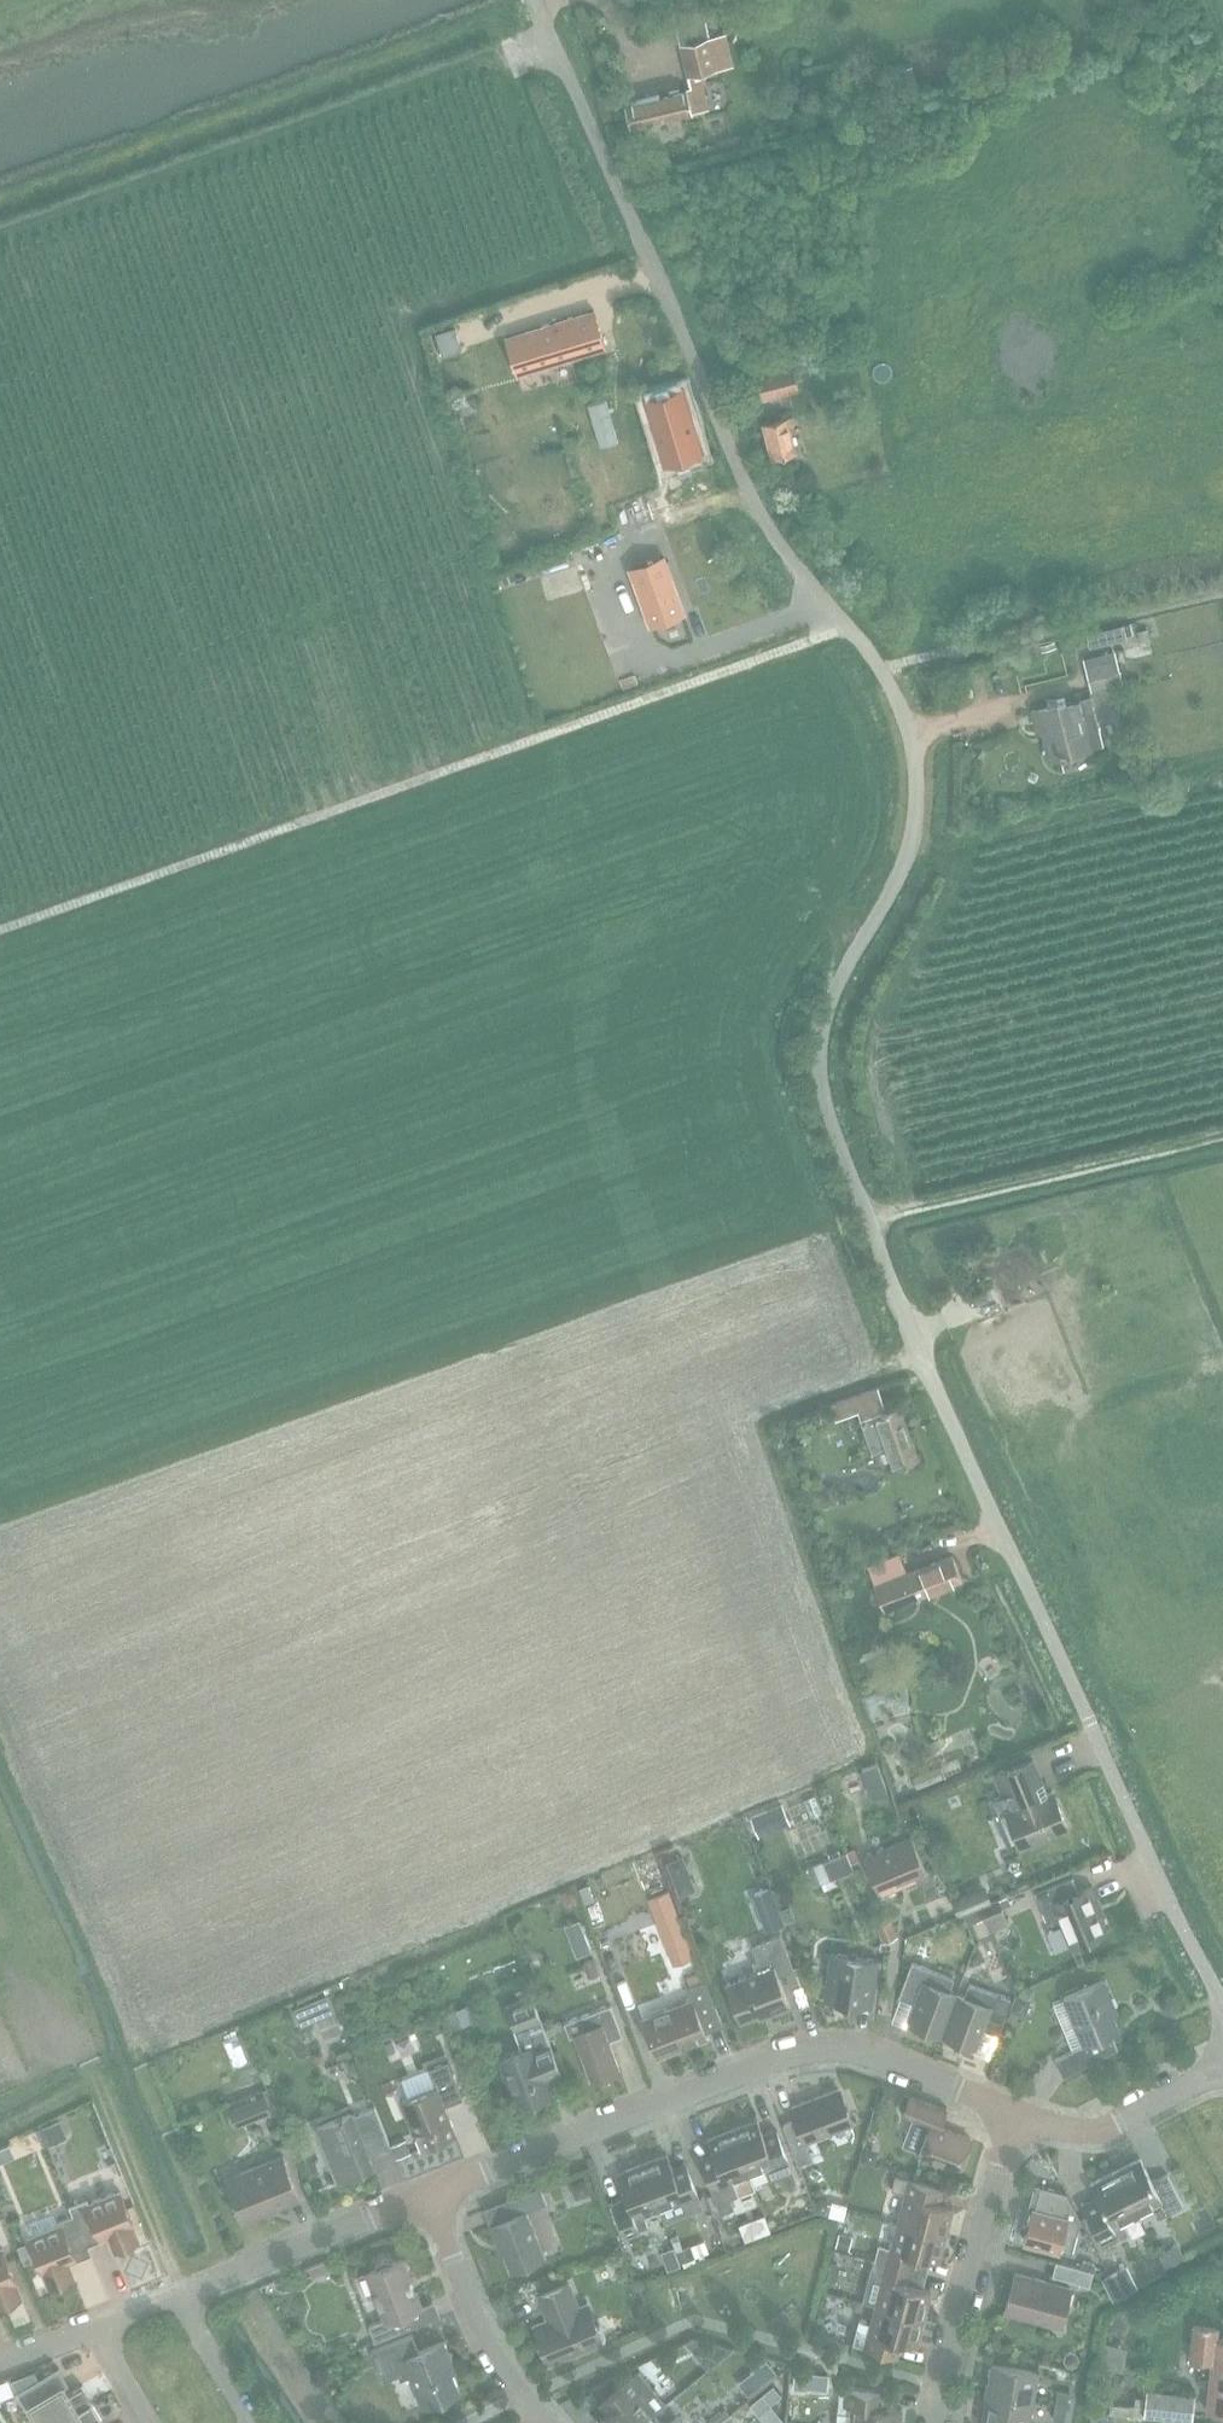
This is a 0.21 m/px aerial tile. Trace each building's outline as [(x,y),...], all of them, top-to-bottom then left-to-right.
[(673,15),(680,45),(690,88),(622,103),(627,126),(708,108),(701,74),(734,67),(727,35),(710,39),(703,8),(673,15)] [(918,95),(912,69),(894,74),(900,99),(918,95)] [(593,309),(505,336),(516,373),(604,346),(593,309)] [(454,326),(435,332),(442,355),(461,349),(454,326)] [(756,399),(797,387),(791,366),(749,377),(756,399)] [(643,398),(663,462),(701,450),(682,386),(643,398)] [(770,455),(794,449),(784,415),(762,420),(770,455)] [(663,556),(629,569),(648,624),(683,611),(663,556)] [(1116,658),(1085,665),(1091,689),(1122,682),(1116,658)] [(1054,754),(1091,745),(1079,697),(1033,709),(1039,731),(1047,728),(1054,754)] [(895,1467),(919,1458),(899,1404),(885,1409),(877,1387),(830,1405),(835,1419),(857,1411),(873,1452),(888,1446),(895,1467)] [(960,1580),(951,1557),(907,1573),(899,1550),(867,1563),(883,1608),(960,1580)] [(1002,1793),(992,1797),(998,1813),(1005,1811),(1019,1845),(1067,1826),(1052,1790),(1039,1795),(1034,1783),(1041,1780),(1031,1757),(993,1772),(1002,1793)] [(911,1837),(864,1857),(878,1893),(926,1873),(911,1837)] [(830,1877),(853,1868),(846,1850),(822,1860),(830,1877)] [(1071,1876),(1034,1891),(1048,1924),(1059,1919),(1070,1946),(1107,1930),(1096,1904),(1099,1903),(1091,1885),(1077,1890),(1071,1876)] [(978,1905),(989,1931),(1009,1922),(998,1896),(978,1905)] [(874,1919),(883,1940),(898,1933),(889,1913),(874,1919)] [(725,1983),(739,2020),(770,2008),(771,2012),(789,2006),(777,1975),(793,1968),(780,1933),(751,1944),(757,1960),(752,1962),(755,1971),(725,1983)] [(877,1959),(830,1953),(823,1997),(856,2002),(857,1994),(872,1996),(877,1959)] [(941,2033),(946,2019),(956,1993),(948,1990),(953,1977),(911,1962),(898,1996),(914,2002),(907,2021),(941,2033)] [(642,2018),(642,2019),(656,2054),(706,2035),(704,2031),(722,2024),(705,1979),(685,1986),(690,1999),(642,2018)] [(1118,2029),(1114,2019),(1107,2001),(1111,1999),(1103,1979),(1063,1997),(1084,2044),(1054,2058),(1062,2075),(1117,2047),(1111,2032),(1118,2029)] [(998,2033),(1003,2019),(1010,1999),(968,1983),(964,1996),(956,1993),(946,2019),(941,2033),(975,2046),(982,2027),(998,2033)] [(553,2054),(540,2017),(531,1995),(505,2005),(521,2048),(498,2057),(517,2107),(552,2093),(539,2059),(553,2054)] [(469,2002),(445,2012),(451,2028),(476,2018),(469,2002)] [(622,2035),(616,2019),(610,2003),(563,2021),(569,2036),(573,2034),(590,2079),(619,2068),(608,2040),(622,2035)] [(435,2085),(401,2098),(420,2146),(450,2135),(453,2128),(444,2104),(462,2097),(452,2070),(432,2078),(435,2085)] [(805,2139),(851,2122),(838,2088),(794,2105),(791,2106),(795,2118),(782,2123),(791,2147),(798,2164),(812,2158),(805,2139)] [(919,2149),(918,2151),(960,2166),(970,2138),(939,2126),(945,2108),(909,2095),(902,2113),(912,2116),(903,2143),(919,2149)] [(230,2109),(235,2122),(268,2109),(263,2096),(230,2109)] [(316,2127),(337,2180),(372,2166),(367,2154),(373,2152),(372,2149),(389,2142),(374,2105),(351,2114),(351,2113),(316,2127)] [(59,2119),(43,2125),(50,2143),(66,2136),(59,2119)] [(757,2119),(732,2129),(749,2173),(764,2167),(769,2179),(778,2176),(782,2187),(796,2181),(784,2149),(782,2145),(769,2150),(757,2119)] [(749,2173),(732,2129),(707,2138),(719,2169),(705,2174),(712,2192),(720,2213),(734,2207),(730,2197),(754,2188),(749,2173)] [(0,2146),(0,2161),(15,2154),(10,2142),(0,2146)] [(877,2149),(865,2145),(861,2158),(874,2161),(877,2149)] [(666,2153),(642,2163),(659,2208),(674,2202),(679,2213),(702,2205),(690,2173),(676,2178),(666,2153)] [(226,2182),(240,2216),(274,2202),(276,2206),(300,2197),(283,2154),(239,2172),(241,2176),(226,2182)] [(1140,2157),(1115,2170),(1136,2212),(1151,2205),(1157,2217),(1183,2204),(1167,2173),(1152,2181),(1140,2157)] [(659,2208),(642,2163),(617,2172),(626,2197),(613,2202),(625,2234),(648,2225),(643,2213),(659,2208)] [(1136,2212),(1115,2170),(1090,2183),(1102,2206),(1087,2214),(1103,2245),(1128,2232),(1122,2220),(1136,2212)] [(905,2193),(898,2220),(945,2233),(952,2205),(931,2199),(935,2185),(895,2175),(891,2189),(905,2193)] [(585,2178),(570,2184),(575,2198),(590,2192),(585,2178)] [(492,2223),(511,2270),(544,2257),(526,2210),(546,2202),(539,2185),(506,2198),(512,2214),(492,2223)] [(1080,2219),(1066,2192),(1040,2185),(1033,2208),(1032,2208),(1023,2241),(1071,2253),(1080,2219)] [(71,2204),(74,2212),(87,2244),(103,2238),(102,2236),(108,2234),(114,2248),(138,2238),(132,2223),(133,2223),(127,2208),(119,2190),(88,2203),(86,2198),(71,2204)] [(820,2196),(814,2203),(816,2211),(839,2217),(843,2218),(846,2206),(847,2204),(820,2196)] [(90,2252),(87,2244),(74,2212),(57,2219),(59,2223),(28,2236),(37,2257),(42,2270),(43,2270),(49,2284),(73,2274),(67,2259),(74,2256),(75,2258),(90,2252)] [(764,2213),(739,2223),(745,2239),(770,2229),(764,2213)] [(945,2233),(898,2220),(891,2247),(878,2244),(874,2259),(918,2271),(922,2257),(937,2261),(945,2233)] [(851,2235),(839,2232),(835,2245),(848,2248),(851,2235)] [(1178,2242),(1159,2251),(1165,2264),(1184,2254),(1178,2242)] [(673,2245),(660,2250),(667,2268),(679,2264),(673,2245)] [(21,2295),(15,2281),(15,2280),(7,2260),(2,2247),(0,2247),(0,2304),(21,2295)] [(368,2324),(374,2340),(417,2324),(411,2309),(420,2305),(401,2258),(367,2272),(385,2317),(368,2324)] [(326,2259),(308,2266),(312,2276),(330,2269),(326,2259)] [(840,2261),(832,2259),(827,2278),(835,2280),(840,2261)] [(863,2301),(875,2304),(923,2317),(930,2289),(914,2285),(918,2271),(874,2259),(863,2301)] [(1055,2260),(1051,2274),(1089,2285),(1093,2270),(1055,2260)] [(1102,2278),(1113,2298),(1136,2286),(1125,2265),(1102,2278)] [(1015,2272),(1004,2310),(1059,2325),(1070,2287),(1015,2272)] [(534,2324),(549,2361),(602,2340),(587,2303),(578,2307),(568,2282),(539,2294),(548,2318),(534,2324)] [(923,2317),(875,2304),(870,2323),(858,2320),(852,2343),(896,2355),(900,2341),(915,2345),(923,2317)] [(1216,2340),(1217,2328),(1193,2325),(1189,2359),(1212,2361),(1207,2410),(1222,2412),(1222,2341),(1216,2340)] [(410,2374),(422,2405),(459,2390),(447,2360),(451,2358),(444,2340),(418,2350),(411,2332),(371,2348),(383,2379),(398,2373),(400,2378),(410,2374)] [(694,2337),(684,2342),(707,2368),(731,2347),(694,2337)] [(987,2392),(1032,2400),(1037,2371),(992,2364),(987,2392)] [(809,2383),(829,2385),(831,2373),(811,2368),(789,2365),(788,2381),(809,2383)] [(42,2422),(54,2422),(92,2401),(82,2384),(67,2393),(63,2385),(67,2383),(58,2368),(17,2391),(26,2407),(31,2404),(42,2422)] [(599,2422),(640,2422),(653,2412),(643,2400),(655,2390),(638,2369),(610,2392),(619,2404),(597,2421),(599,2422)] [(902,2408),(872,2405),(874,2390),(839,2386),(837,2413),(835,2422),(900,2422),(902,2408)] [(1191,2419),(1194,2394),(1146,2388),(1143,2413),(1191,2419)] [(1058,2389),(1053,2418),(1063,2420),(1068,2390),(1058,2389)] [(982,2419),(1004,2422),(1028,2422),(1032,2400),(987,2392),(982,2419)] [(102,2418),(92,2401),(54,2422),(92,2422),(102,2418)] [(640,2422),(661,2422),(653,2412),(640,2422)] [(675,2415),(665,2422),(682,2422),(675,2415)]
